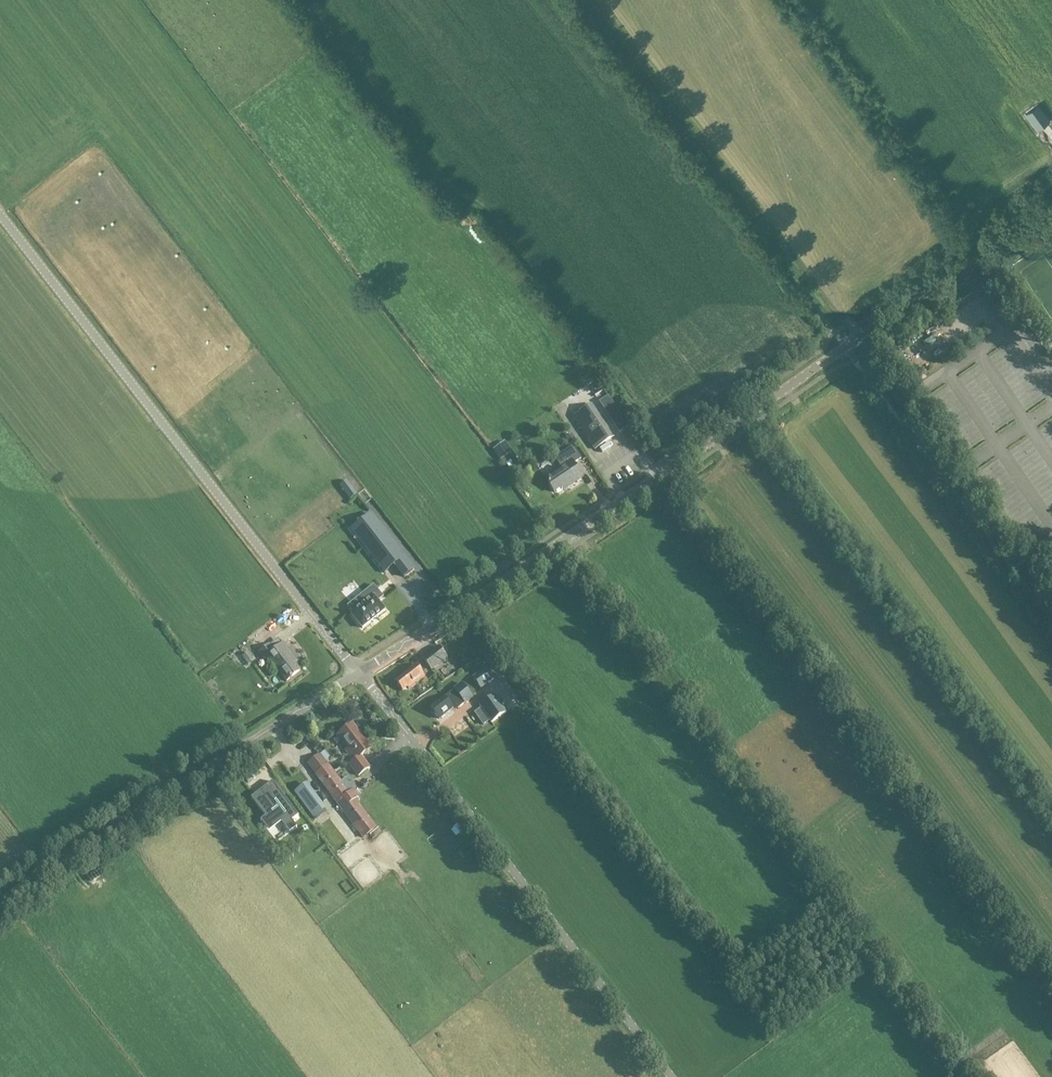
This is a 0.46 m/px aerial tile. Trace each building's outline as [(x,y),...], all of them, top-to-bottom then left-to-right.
[(1028,114),(1039,130),(1051,121),(1040,105),(1028,114)] [(609,396),(599,403),(620,434),(630,427),(609,396)] [(573,417),(595,450),(614,438),(592,404),(573,417)] [(576,440),(572,433),(566,437),(570,444),(576,440)] [(502,443),(493,450),(501,460),(509,454),(502,443)] [(555,459),(561,468),(545,479),(555,493),(566,485),(568,487),(583,478),(574,464),(582,459),(574,446),(555,459)] [(597,449),(600,455),(609,452),(607,446),(597,449)] [(349,499),(356,494),(346,480),(339,485),(349,499)] [(371,551),(367,554),(383,575),(404,559),(374,521),(358,534),(371,551)] [(398,570),(408,585),(416,579),(407,565),(398,570)] [(386,580),(375,589),(391,608),(401,599),(386,580)] [(352,615),(363,629),(386,611),(374,597),(352,615)] [(357,634),(362,642),(367,639),(363,631),(357,634)] [(265,660),(268,657),(287,682),(300,673),(293,662),(295,660),(278,638),(270,645),(270,644),(259,653),(265,660)] [(432,670),(447,658),(439,647),(424,660),(432,670)] [(240,653),(248,665),(254,661),(248,653),(245,655),(242,652),(240,653)] [(425,676),(417,665),(395,682),(403,691),(408,688),(409,689),(425,676)] [(480,689),(495,679),(494,677),(499,674),(494,666),(489,670),(487,668),(472,678),(480,689)] [(458,709),(472,698),(462,684),(431,709),(439,720),(456,706),(458,709)] [(508,713),(495,696),(479,707),(492,724),(508,713)] [(371,768),(362,756),(372,748),(360,733),(359,734),(352,725),(338,736),(349,749),(346,751),(354,761),(349,765),(359,778),(371,768)] [(268,758),(274,754),(269,747),(264,750),(268,758)] [(308,764),(316,775),(315,775),(364,838),(377,828),(357,802),(359,801),(357,799),(359,797),(353,791),(350,793),(328,765),(320,754),(308,764)] [(288,815),(293,822),(300,817),(275,783),(253,798),(267,817),(264,819),(270,828),(288,815)] [(297,794),(313,816),(324,808),(308,786),(297,794)]
